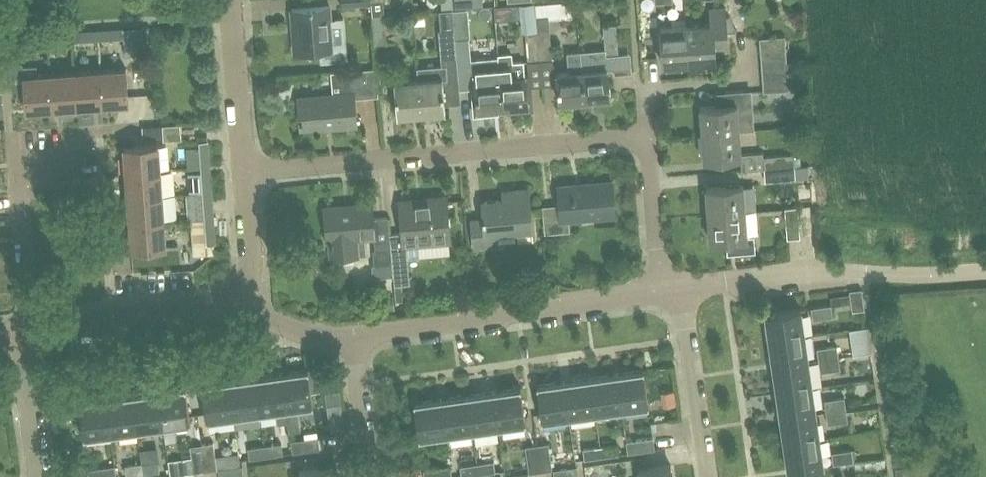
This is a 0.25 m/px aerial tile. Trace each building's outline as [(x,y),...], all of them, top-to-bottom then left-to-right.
[(384,13),(383,0),(377,0),(371,1),(372,14),(384,13)] [(453,0),(442,0),(443,8),(454,8),(453,0)] [(494,5),(495,18),(503,18),(502,4),(494,5)] [(329,5),(291,8),(293,27),(299,26),(301,51),(332,48),(329,5)] [(711,23),(686,25),(689,62),(715,60),(713,41),(726,40),(724,9),(710,10),(711,23)] [(375,43),(387,42),(384,13),(372,14),(375,43)] [(547,13),(537,14),(540,61),(553,59),(549,18),(549,13),(547,13)] [(537,14),(524,15),(525,31),(528,62),(540,61),(537,14)] [(609,96),(606,68),(611,68),(613,65),(612,54),(617,54),(614,25),(602,26),(604,49),(580,51),(584,98),(609,96)] [(662,65),(689,62),(686,25),(659,27),(662,65)] [(99,39),(123,37),(124,37),(123,27),(97,29),(98,39),(99,39)] [(72,41),(98,39),(97,29),(72,31),(72,41)] [(444,64),(418,66),(421,113),(445,111),(442,75),(457,74),(453,31),(441,32),(444,64)] [(468,37),(455,38),(458,68),(471,67),(468,37)] [(784,37),(759,39),(760,51),(785,49),(784,37)] [(760,51),(761,63),(786,61),(785,49),(760,51)] [(558,101),(584,98),(580,51),(567,52),(568,71),(555,72),(558,101)] [(498,56),(498,63),(502,106),(513,105),(514,110),(531,109),(529,87),(525,87),(524,75),(525,75),(524,60),(513,61),(512,52),(498,53),(498,56)] [(492,107),(502,106),(498,63),(498,56),(473,59),(475,79),(474,79),(475,92),(472,92),(475,114),(492,112),(492,107)] [(786,61),(761,63),(762,75),(787,73),(786,61)] [(10,63),(12,90),(24,89),(26,110),(52,108),(49,75),(49,74),(38,75),(37,64),(23,65),(23,62),(10,63)] [(378,95),(376,67),(348,70),(350,92),(298,97),(300,126),(336,123),(337,126),(357,124),(354,97),(378,95)] [(100,71),(102,104),(128,103),(126,69),(100,71)] [(100,71),(75,72),(77,106),(102,104),(100,71)] [(74,73),(49,74),(49,75),(52,108),(77,106),(74,73)] [(787,73),(762,75),(763,92),(789,89),(787,73)] [(397,115),(421,113),(417,77),(394,79),(397,115)] [(700,107),(702,133),(739,130),(737,108),(745,107),(744,91),(724,93),(725,106),(700,107)] [(741,158),(739,130),(702,133),(704,160),(741,158)] [(209,140),(199,140),(201,167),(211,166),(209,140)] [(126,173),(160,170),(158,144),(124,146),(126,173)] [(763,157),(764,169),(801,166),(800,156),(792,157),(792,155),(764,157),(763,157)] [(211,166),(201,167),(203,191),(203,192),(213,191),(211,166)] [(808,166),(801,166),(764,169),(765,181),(809,177),(808,166)] [(160,170),(126,173),(128,198),(161,195),(160,170)] [(615,214),(612,181),(558,185),(560,203),(542,205),(545,233),(570,230),(569,218),(615,214)] [(706,188),(708,214),(745,211),(742,185),(706,188)] [(473,247),(486,246),(486,244),(497,243),(496,232),(532,230),(528,188),(511,190),(512,198),(481,201),(483,218),(471,219),(473,247)] [(191,219),(215,217),(213,191),(203,192),(203,191),(186,192),(188,219),(191,219)] [(161,195),(128,198),(130,223),(163,221),(161,195)] [(402,231),(390,232),(392,259),(407,259),(406,244),(450,240),(446,195),(400,199),(402,231)] [(392,262),(392,259),(390,232),(389,215),(374,217),(373,202),(324,206),(327,240),(330,240),(331,256),(366,254),(365,237),(374,236),(375,253),(373,253),(374,263),(392,262)] [(799,238),(797,207),(785,208),(787,238),(799,238)] [(728,254),(735,254),(755,252),(754,236),(747,237),(745,211),(708,214),(710,241),(726,239),(728,254)] [(215,252),(214,243),(217,243),(215,217),(191,219),(194,254),(215,252)] [(163,221),(130,223),(132,249),(165,247),(163,221)] [(409,283),(407,259),(392,259),(392,262),(393,274),(394,274),(395,284),(409,283)] [(853,310),(865,309),(861,288),(850,290),(850,294),(831,296),(831,304),(832,306),(852,303),(853,310)] [(833,316),(832,306),(831,304),(811,307),(813,319),(833,316)] [(768,340),(804,335),(800,308),(764,313),(768,340)] [(772,366),(808,361),(804,335),(768,340),(772,366)] [(846,356),(844,345),(837,346),(837,345),(817,347),(819,360),(839,357),(846,356)] [(841,369),(839,357),(819,360),(820,372),(841,369)] [(776,392),(811,386),(808,361),(772,366),(776,392)] [(298,408),(313,406),(308,368),(281,372),(286,410),(288,421),(289,431),(301,429),(298,408)] [(617,372),(622,409),(649,405),(644,368),(617,372)] [(288,421),(286,410),(281,372),(255,376),(260,413),(276,411),(277,423),(288,421)] [(617,372),(590,376),(596,413),(622,409),(617,372)] [(228,380),(234,417),(260,413),(255,376),(228,380)] [(590,376),(564,380),(569,417),(596,413),(590,376)] [(234,417),(228,380),(201,384),(207,421),(234,417)] [(569,417),(564,380),(537,384),(542,421),(569,417)] [(185,386),(158,390),(163,427),(191,423),(185,386)] [(493,389),(499,427),(526,423),(520,386),(493,389)] [(780,418),(815,412),(811,386),(776,392),(780,418)] [(493,389),(467,393),(472,430),(499,427),(493,389)] [(163,427),(158,390),(132,394),(137,431),(163,427)] [(467,393),(441,397),(446,434),(472,430),(467,393)] [(106,397),(111,435),(137,431),(132,394),(106,397)] [(824,399),(826,412),(846,409),(845,396),(824,399)] [(111,435),(106,397),(79,401),(84,438),(111,435)] [(446,434),(441,397),(414,401),(419,438),(446,434)] [(848,421),(846,409),(826,412),(828,424),(848,421)] [(783,443),(819,438),(815,412),(780,418),(783,443)] [(318,437),(291,440),(293,452),(320,448),(318,437)] [(655,449),(653,437),(626,441),(628,453),(655,449)] [(819,438),(783,443),(787,470),(823,465),(819,438)] [(213,442),(202,444),(206,471),(217,469),(213,442)] [(282,443),(265,445),(266,456),(283,453),(282,443)] [(549,443),(537,444),(540,470),(552,469),(549,443)] [(600,445),(602,457),(618,454),(617,443),(600,445)] [(194,472),(206,471),(202,444),(190,446),(194,472)] [(528,472),(540,470),(537,444),(525,446),(528,472)] [(266,456),(265,445),(249,447),(250,458),(266,456)] [(602,457),(600,445),(583,448),(585,459),(602,457)] [(834,464),(854,461),(852,449),(832,452),(834,464)] [(142,462),(143,473),(160,471),(159,460),(142,462)] [(477,463),(479,474),(496,472),(494,461),(477,463)] [(143,473),(142,462),(125,464),(127,475),(143,473)] [(931,462),(895,468),(897,476),(933,476),(931,462)] [(460,465),(462,476),(479,474),(477,463),(460,465)] [(115,465),(88,468),(89,476),(116,476),(117,476),(115,465)] [(219,468),(220,476),(227,476),(244,475),(242,465),(219,468)] [(336,465),(299,471),(300,476),(337,476),(336,465)] [(671,465),(639,469),(640,476),(672,476),(671,465)] [(451,466),(423,469),(424,476),(452,476),(451,466)] [(554,469),(555,476),(571,476),(579,476),(578,466),(554,469)]
